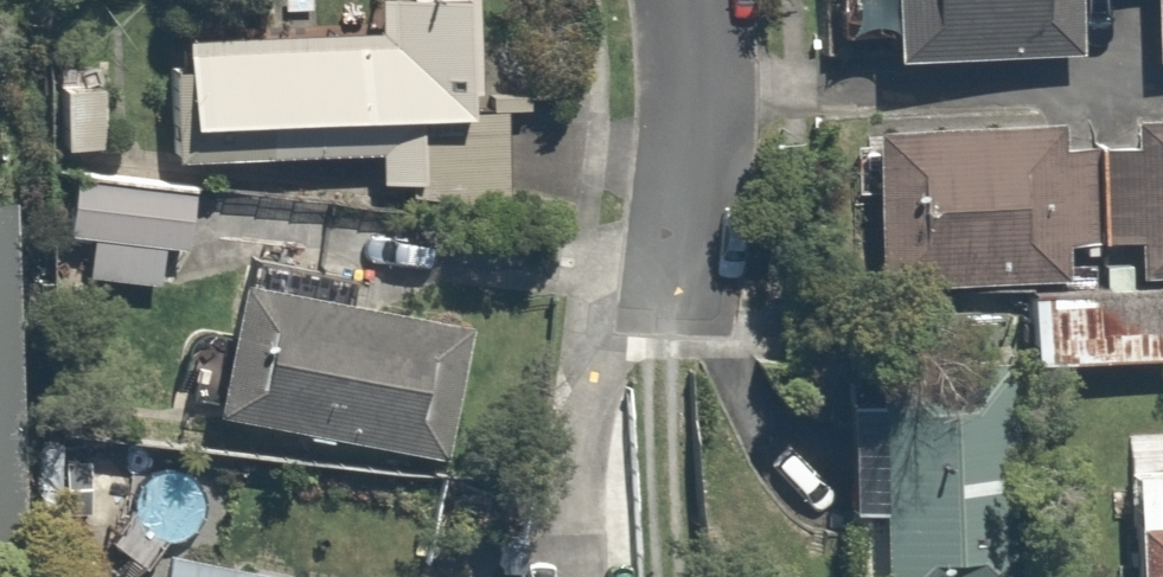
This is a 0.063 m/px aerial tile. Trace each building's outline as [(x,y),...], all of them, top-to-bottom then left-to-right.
[(173,18),(172,145),(483,149),(485,0),(370,0),(370,20),(173,18)] [(898,45),(1070,44),(1070,0),(898,0),(898,45)] [(879,113),(887,275),(1162,262),(1162,99),(879,113)] [(186,167),(67,155),(57,260),(176,272),(186,167)] [(0,209),(0,541),(33,540),(20,209),(0,209)] [(460,316),(241,269),(214,396),(432,444),(460,316)] [(1014,279),(1015,347),(1162,345),(1162,277),(1014,279)] [(857,390),(871,576),(960,576),(965,576),(951,383),(857,390)] [(1119,451),(1119,576),(1162,576),(1162,450),(1119,451)] [(160,554),(147,552),(141,576),(257,576),(160,554)]
